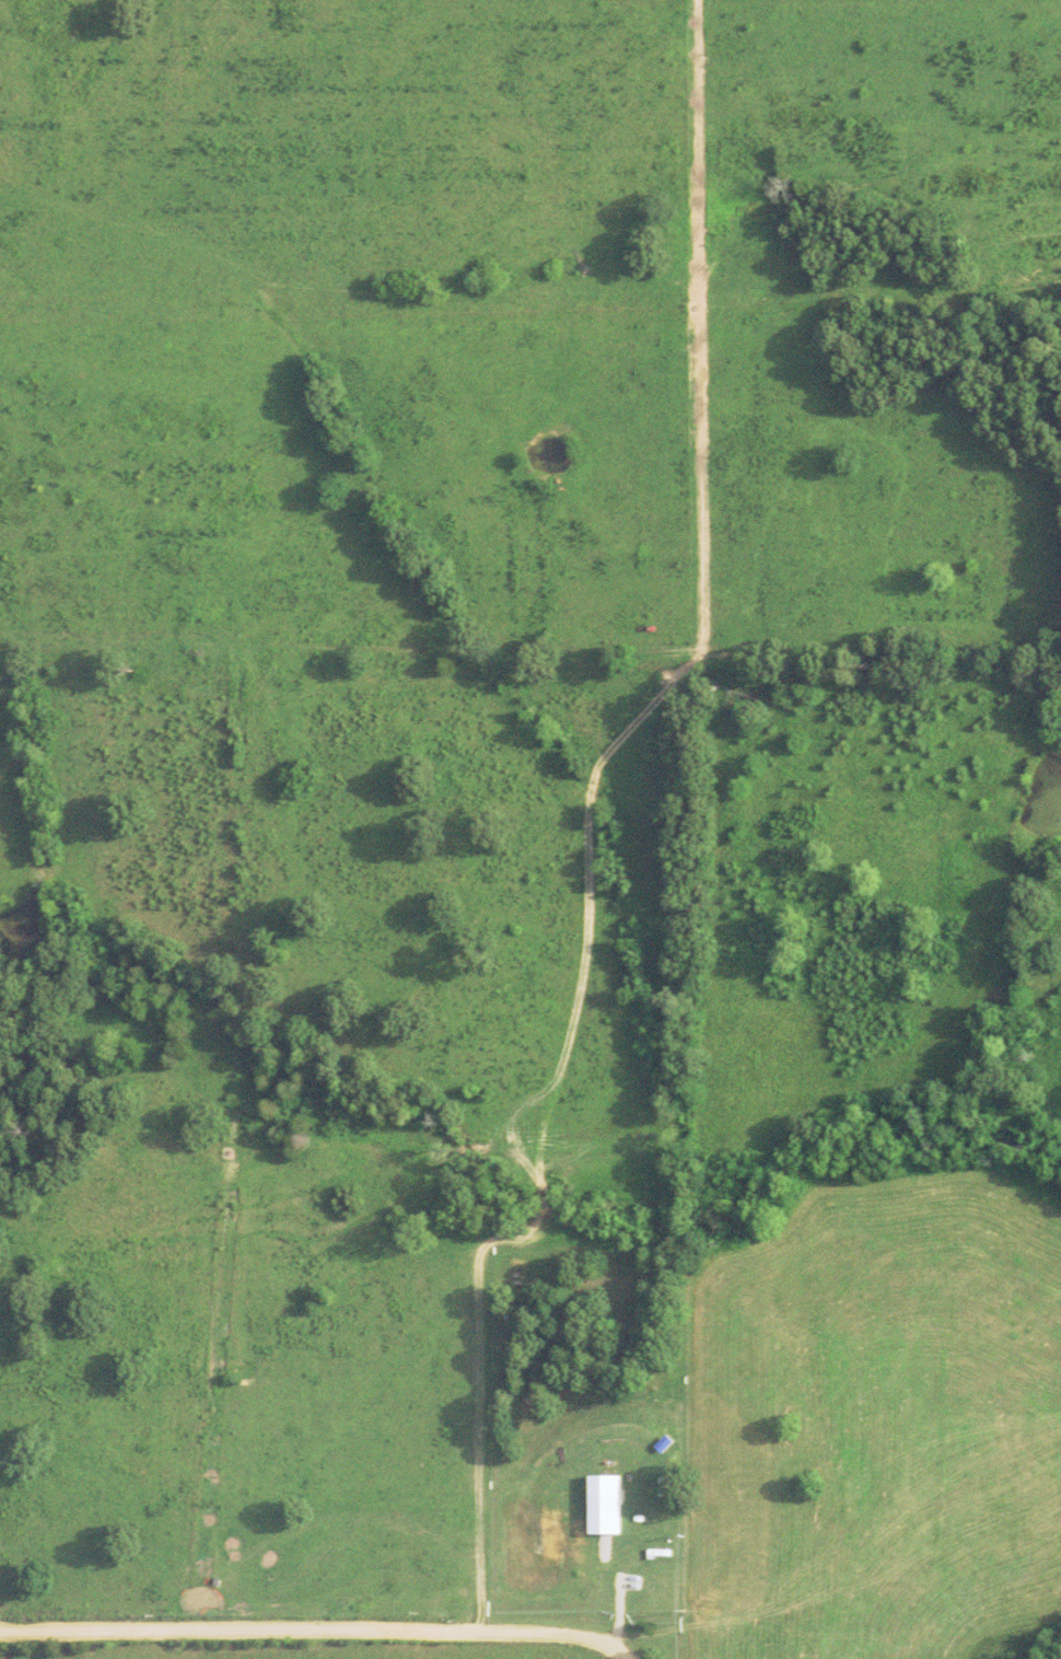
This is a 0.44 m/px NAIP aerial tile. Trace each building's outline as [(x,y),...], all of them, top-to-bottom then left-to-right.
[(592,1538),(621,1538),(621,1479),(592,1479),(592,1538)]
